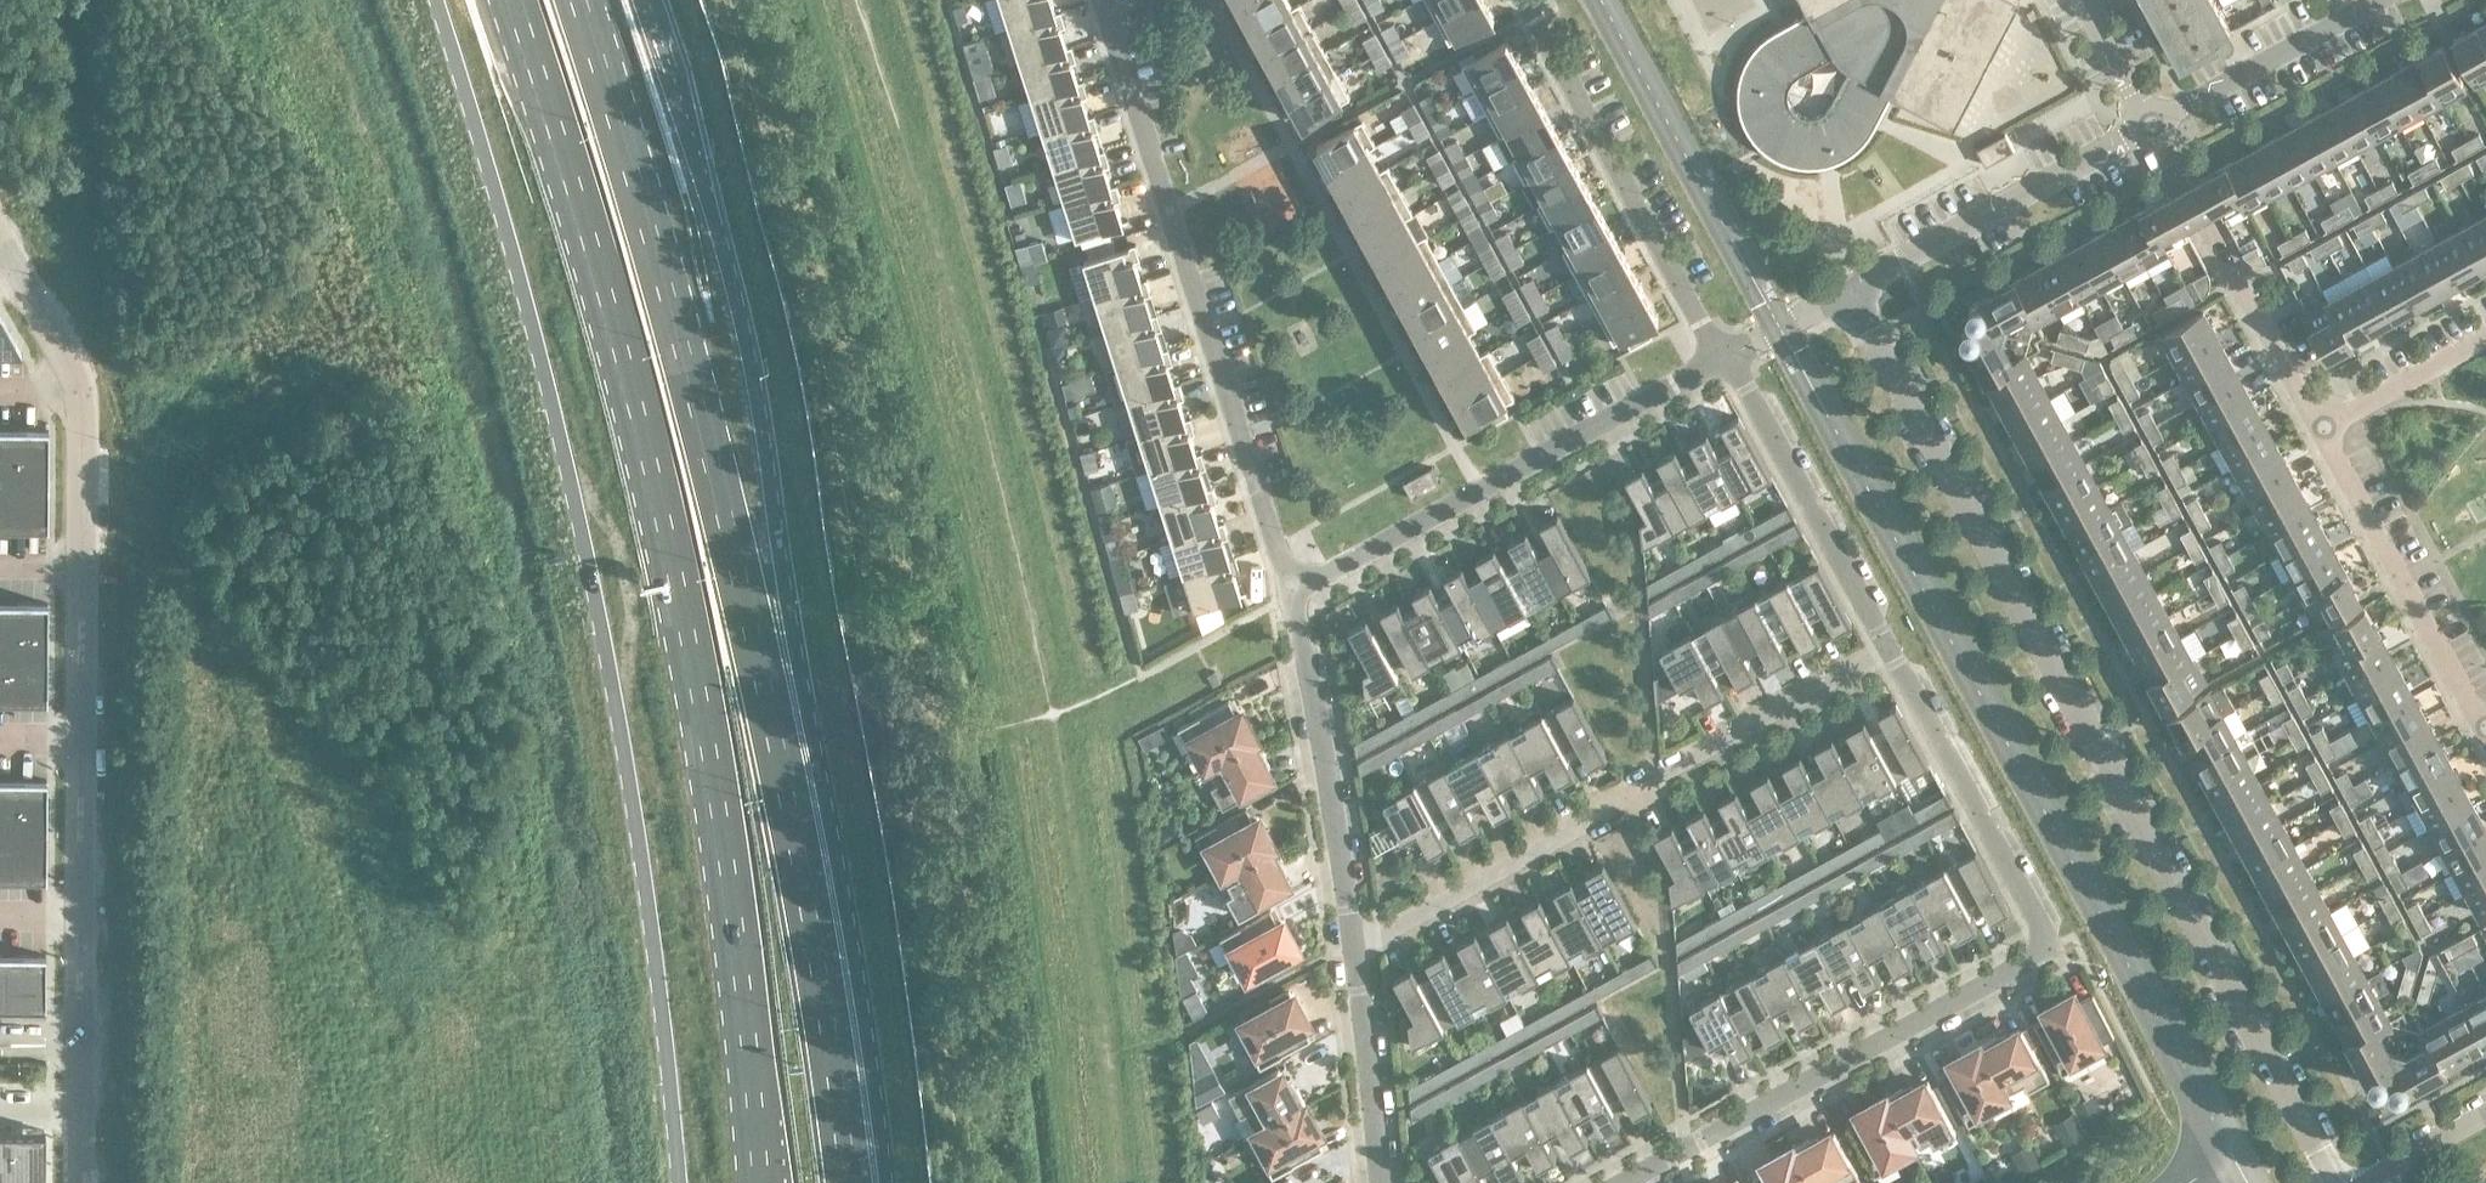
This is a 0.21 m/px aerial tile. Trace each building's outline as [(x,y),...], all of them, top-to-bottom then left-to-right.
[(1010,27),(1061,11),(1061,10),(1055,12),(1052,0),(1001,0),(1010,27)] [(1241,6),(1254,29),(1299,5),(1298,4),(1291,8),(1286,0),(1252,0),(1241,6)] [(1380,0),(1365,0),(1373,14),(1384,7),(1380,0)] [(1436,19),(1471,0),(1426,0),(1436,19)] [(1484,0),(1471,0),(1436,19),(1449,43),(1494,18),(1484,0)] [(1809,12),(1775,30),(1768,35),(1761,41),(1755,47),(1749,54),(1745,62),(1742,70),(1739,79),(1738,88),(1738,97),(1739,106),(1741,114),(1744,123),(1748,131),(1754,138),(1760,144),(1766,150),(1774,155),(1782,159),(1790,162),(1799,164),(1808,165),(1812,165),(1813,166),(1814,166),(1815,166),(1816,166),(1820,161),(1829,158),(1829,159),(1835,161),(1836,161),(1837,161),(1838,160),(1839,159),(1842,157),(1850,152),(1857,147),(1863,141),(1869,134),(1873,126),(1891,92),(1954,124),(2018,0),(1803,0),(1809,12)] [(2215,0),(2151,0),(2159,16),(2162,14),(2165,19),(2162,21),(2171,36),(2174,35),(2176,39),(2173,41),(2182,56),(2220,35),(2221,36),(2223,37),(2224,38),(2225,38),(2227,37),(2228,37),(2230,36),(2230,35),(2231,34),(2231,33),(2231,31),(2231,29),(2215,0)] [(1367,18),(1358,2),(1347,8),(1356,24),(1367,18)] [(964,4),(954,7),(958,20),(968,17),(964,4)] [(1311,28),(1299,5),(1254,29),(1266,52),(1311,28)] [(1066,26),(1061,11),(1010,27),(1021,62),(1072,46),(1072,45),(1066,46),(1060,27),(1066,26)] [(2481,24),(2482,25),(2476,29),(2485,47),(2485,21),(2481,24)] [(1393,23),(1381,29),(1389,45),(1401,38),(1393,23)] [(1324,51),(1311,28),(1266,52),(1279,75),(1324,51)] [(2476,29),(2470,32),(2469,30),(2452,40),(2474,79),(2485,73),(2485,47),(2476,29)] [(1383,48),(1374,32),(1364,38),(1372,54),(1383,48)] [(1409,54),(1401,38),(1389,45),(1398,60),(1409,54)] [(1461,65),(1474,89),(1520,65),(1506,41),(1461,65)] [(2426,56),(2420,59),(2441,97),(2464,85),(2442,45),(2425,54),(2426,56)] [(1077,60),(1072,46),(1021,62),(1032,97),(1083,80),(1083,79),(1078,81),(1071,62),(1077,60)] [(1392,64),(1383,48),(1372,54),(1381,70),(1392,64)] [(969,55),(974,72),(992,66),(987,49),(969,55)] [(1336,74),(1324,51),(1279,75),(1291,98),(1336,74)] [(2441,97),(2420,59),(2414,62),(2413,61),(2398,69),(2420,109),(2441,97)] [(1532,88),(1520,65),(1474,89),(1487,112),(1532,88)] [(2420,109),(2398,69),(2382,78),(2383,79),(2377,83),(2398,121),(2420,109)] [(1350,98),(1336,74),(1291,98),(1305,122),(1350,98)] [(1088,95),(1083,80),(1032,97),(1043,132),(1094,115),(1094,114),(1089,116),(1082,97),(1088,95)] [(2398,121),(2377,83),(2371,86),(2370,85),(2354,93),(2376,133),(2398,121)] [(1545,111),(1532,88),(1487,112),(1500,135),(1545,111)] [(1431,93),(1420,100),(1428,115),(1439,108),(1431,93)] [(2376,133),(2354,93),(2339,102),(2339,103),(2333,107),(2354,145),(2376,133)] [(1421,118),(1413,102),(1402,108),(1411,124),(1421,118)] [(2354,145),(2333,107),(2327,110),(2326,108),(2311,117),(2333,157),(2354,145)] [(1448,124),(1439,108),(1428,115),(1436,130),(1448,124)] [(1557,134),(1545,111),(1500,135),(1497,137),(1509,160),(1512,158),(1557,134)] [(1099,130),(1094,115),(1043,132),(1054,166),(1106,150),(1105,149),(1100,151),(1094,131),(1099,130)] [(2333,157),(2311,117),(2295,126),(2296,127),(2290,130),(2311,169),(2333,157)] [(1430,134),(1421,118),(1411,124),(1419,140),(1430,134)] [(1362,120),(1354,124),(1317,144),(1330,168),(1375,144),(1362,120)] [(2311,169),(2290,130),(2284,134),(2283,132),(2267,141),(2289,181),(2311,169)] [(2004,134),(1977,149),(1978,149),(1979,148),(1986,162),(1984,163),(1985,164),(2013,149),(2013,150),(2014,149),(2005,132),(2004,133),(2004,134)] [(2478,132),(2464,140),(2470,151),(2484,143),(2478,132)] [(1570,157),(1557,134),(1512,158),(1525,181),(1570,157)] [(1456,139),(1445,146),(1453,161),(1465,154),(1456,139)] [(2470,151),(2464,140),(2451,147),(2457,158),(2470,151)] [(2289,181),(2267,141),(2252,149),(2252,151),(2246,154),(2267,193),(2289,181)] [(1007,143),(994,147),(1000,165),(1013,161),(1007,143)] [(1375,145),(1375,144),(1330,168),(1342,191),(1387,167),(1387,166),(1379,170),(1368,149),(1375,145)] [(1447,164),(1438,148),(1427,154),(1436,170),(1447,164)] [(1110,164),(1106,150),(1054,166),(1065,201),(1117,185),(1116,184),(1111,185),(1105,166),(1110,164)] [(2476,156),(2482,167),(2485,165),(2485,151),(2476,156)] [(1473,170),(1465,154),(1453,161),(1461,176),(1473,170)] [(2267,193),(2246,154),(2240,157),(2240,156),(2224,165),(2246,204),(2267,193)] [(2435,156),(2421,164),(2427,175),(2441,167),(2435,156)] [(1582,180),(1570,157),(1525,181),(1522,183),(1534,206),(1537,204),(1582,180)] [(2467,161),(2453,169),(2459,180),(2473,172),(2467,161)] [(1455,180),(1447,164),(1436,170),(1444,186),(1455,180)] [(2427,175),(2421,164),(2407,171),(2413,182),(2427,175)] [(2246,204),(2224,165),(2207,174),(2208,175),(2202,178),(2201,177),(2187,185),(2166,196),(2167,198),(2160,201),(2159,200),(2143,209),(2165,249),(2188,236),(2181,223),(2202,212),(2215,204),(2222,217),(2246,204)] [(1400,190),(1387,167),(1342,191),(1355,214),(1400,190)] [(2459,180),(2453,169),(2440,176),(2446,187),(2459,180)] [(1019,178),(1005,182),(1011,203),(1025,198),(1019,178)] [(1595,203),(1582,180),(1537,204),(1550,227),(1595,203)] [(2391,180),(2377,187),(2384,198),(2397,191),(2391,180)] [(1121,199),(1117,185),(1065,201),(1076,237),(1128,220),(1127,218),(1122,220),(1116,201),(1121,199)] [(1481,185),(1470,192),(1478,207),(1490,201),(1481,185)] [(2424,185),(2410,192),(2416,203),(2430,196),(2424,185)] [(2384,198),(2377,187),(2364,195),(2370,206),(2384,198)] [(1413,213),(1400,190),(1355,214),(1368,237),(1413,213)] [(2416,203),(2410,192),(2396,200),(2402,211),(2416,203)] [(1472,210),(1463,195),(1452,200),(1461,216),(1472,210)] [(1498,216),(1490,201),(1478,207),(1487,222),(1498,216)] [(1608,226),(1595,203),(1550,227),(1547,229),(1560,252),(1563,250),(1608,226)] [(2348,204),(2334,211),(2340,222),(2354,215),(2348,204)] [(2165,249),(2143,209),(2127,217),(2128,219),(2122,222),(2143,261),(2165,249)] [(2380,209),(2366,216),(2373,227),(2386,220),(2380,209)] [(1480,226),(1472,210),(1461,216),(1470,232),(1480,226)] [(1416,211),(1413,213),(1368,237),(1380,260),(1425,236),(1428,234),(1416,211)] [(2340,222),(2334,211),(2320,219),(2326,230),(2340,222)] [(2373,227),(2366,216),(2353,224),(2359,235),(2373,227)] [(2480,217),(2458,229),(2480,269),(2485,266),(2485,228),(2480,217)] [(2143,261),(2122,222),(2116,225),(2115,224),(2100,233),(2121,272),(2143,261)] [(1620,249),(1608,226),(1563,250),(1575,273),(1620,249)] [(2304,227),(2291,235),(2297,246),(2310,238),(2304,227)] [(2480,269),(2458,229),(2437,241),(2458,280),(2464,276),(2464,278),(2480,269)] [(1507,231),(1495,238),(1503,253),(1515,247),(1507,231)] [(2337,232),(2323,240),(2329,251),(2343,243),(2337,232)] [(2121,272),(2100,233),(2084,241),(2085,243),(2079,246),(2100,284),(2121,272)] [(2297,246),(2291,235),(2277,243),(2283,254),(2297,246)] [(1438,259),(1425,236),(1380,260),(1393,283),(1438,259)] [(2329,251),(2323,240),(2309,248),(2315,259),(2329,251)] [(1497,256),(1488,241),(1478,246),(1486,262),(1497,256)] [(2458,280),(2437,241),(2415,253),(2437,293),(2452,284),(2452,283),(2458,280)] [(1042,242),(1027,247),(1032,262),(1047,258),(1042,242)] [(1084,260),(1095,296),(1147,279),(1147,278),(1141,280),(1135,261),(1141,259),(1136,244),(1084,260)] [(2257,244),(2242,252),(2242,254),(2244,255),(2245,257),(2247,259),(2250,261),(2252,262),(2256,263),(2258,263),(2260,263),(2264,263),(2266,262),(2257,244)] [(2100,284),(2079,246),(2073,249),(2072,248),(2056,256),(2078,296),(2100,284)] [(1027,247),(1016,251),(1021,267),(1033,264),(1032,262),(1027,247)] [(1523,262),(1515,247),(1503,253),(1512,268),(1523,262)] [(1633,272),(1620,249),(1575,273),(1588,296),(1633,272)] [(2293,271),(2307,263),(2301,252),(2287,260),(2293,271)] [(2437,293),(2415,253),(2393,265),(2414,303),(2420,300),(2421,301),(2437,293)] [(1506,272),(1497,256),(1486,262),(1495,278),(1506,272)] [(2078,296),(2056,256),(2040,265),(2041,266),(2035,270),(2056,308),(2078,296)] [(1450,282),(1438,259),(1393,283),(1405,306),(1450,282)] [(1033,264),(1021,267),(1027,284),(1038,280),(1033,264)] [(2414,303),(2393,265),(2371,277),(2393,317),(2409,308),(2408,307),(2414,303)] [(2056,308),(2035,270),(2029,273),(2028,271),(2013,280),(2042,335),(2044,334),(2036,319),(2056,308)] [(2208,273),(2207,271),(2192,279),(2202,297),(2205,295),(2206,293),(2207,292),(2209,289),(2209,287),(2210,285),(2210,283),(2210,282),(2210,280),(2210,278),(2209,275),(2208,273)] [(1645,295),(1633,272),(1588,296),(1600,319),(1645,295)] [(1532,277),(1520,284),(1529,299),(1540,293),(1532,277)] [(2393,317),(2371,277),(2350,289),(2371,327),(2377,324),(2377,325),(2393,317)] [(1152,294),(1147,279),(1095,296),(1106,331),(1158,314),(1158,313),(1152,315),(1146,296),(1152,294)] [(2013,280),(1972,302),(1970,304),(1969,306),(1968,308),(1968,310),(1968,311),(1968,312),(1968,313),(1969,314),(1970,315),(1971,317),(1973,318),(1972,320),(2035,338),(2042,335),(2013,280)] [(1463,305),(1450,282),(1405,306),(1418,329),(1463,305)] [(1522,302),(1514,287),(1503,292),(1511,308),(1522,302)] [(2371,327),(2350,289),(2328,301),(2350,340),(2365,332),(2365,330),(2371,327)] [(1548,308),(1540,293),(1529,299),(1537,314),(1548,308)] [(1659,319),(1645,295),(1600,319),(1613,343),(1625,337),(1630,347),(1652,335),(1647,325),(1659,319)] [(2180,295),(2166,303),(2172,314),(2186,306),(2180,295)] [(2350,340),(2328,301),(2305,313),(2311,323),(2309,323),(2311,326),(2312,326),(2326,351),(2333,348),(2334,349),(2350,340)] [(1531,318),(1522,302),(1511,308),(1520,324),(1531,318)] [(2172,314),(2166,303),(2153,310),(2159,321),(2172,314)] [(1476,328),(1463,305),(1418,329),(1431,352),(1476,328)] [(1061,307),(1042,312),(1046,325),(1065,319),(1061,307)] [(2163,333),(2175,356),(2214,335),(2211,328),(2212,328),(2203,311),(2163,333)] [(1163,329),(1158,314),(1106,331),(1117,365),(1169,349),(1169,348),(1163,350),(1157,330),(1163,329)] [(22,354),(0,315),(0,354),(22,354)] [(2137,319),(2123,327),(2129,338),(2143,330),(2137,319)] [(1962,333),(1963,334),(1985,375),(2039,345),(2035,338),(1972,320),(1972,322),(1969,322),(1967,323),(1965,324),(1963,326),(1962,328),(1962,329),(1962,331),(1962,332),(1962,333)] [(1557,323),(1545,329),(1554,345),(1565,339),(1557,323)] [(2129,338),(2123,327),(2109,334),(2115,345),(2129,338)] [(1476,329),(1476,328),(1431,352),(1443,375),(1488,351),(1488,350),(1480,354),(1468,333),(1476,329)] [(2056,341),(2071,345),(2075,333),(2060,329),(2056,341)] [(1547,348),(1539,333),(1528,338),(1537,354),(1547,348)] [(2090,337),(2075,333),(2071,345),(2086,349),(2090,337)] [(2217,341),(2214,335),(2175,356),(2187,377),(2227,355),(2219,340),(2217,341)] [(1574,354),(1565,339),(1554,345),(1562,361),(1574,354)] [(1063,345),(1053,349),(1056,356),(1066,353),(1063,345)] [(2040,346),(2039,345),(1985,375),(1994,391),(1995,390),(1998,396),(2037,375),(2025,354),(2040,346)] [(1556,364),(1547,348),(1537,354),(1545,370),(1556,364)] [(2051,360),(2066,364),(2069,352),(2054,348),(2051,360)] [(1174,363),(1169,349),(1117,365),(1128,400),(1180,384),(1180,383),(1174,384),(1168,365),(1174,363)] [(1501,374),(1488,351),(1443,375),(1456,398),(1501,374)] [(2084,357),(2069,352),(2066,364),(2081,369),(2084,357)] [(2236,371),(2227,355),(2187,377),(2199,399),(2238,378),(2234,372),(2236,371)] [(2114,371),(2121,385),(2132,379),(2125,365),(2114,371)] [(1514,398),(1501,374),(1456,398),(1469,422),(1481,416),(1486,426),(1508,414),(1502,404),(1514,398)] [(2049,397),(2037,375),(1998,396),(2002,402),(2000,403),(2009,419),(2049,397)] [(2096,381),(2104,395),(2115,389),(2107,375),(2096,381)] [(2241,384),(2238,378),(2199,399),(2211,421),(2251,399),(2242,383),(2241,384)] [(1073,379),(1061,383),(1066,397),(1078,393),(1073,379)] [(2140,393),(2132,379),(2121,385),(2129,399),(2140,393)] [(1185,398),(1180,384),(1128,400),(1140,435),(1191,418),(1191,417),(1185,419),(1179,400),(1185,398)] [(2060,418),(2049,397),(2009,419),(2017,434),(2019,433),(2022,439),(2060,418)] [(2108,403),(2116,417),(2127,411),(2119,397),(2108,403)] [(2260,415),(2251,399),(2211,421),(2223,442),(2261,421),(2258,415),(2260,415)] [(2137,415),(2145,429),(2156,423),(2148,409),(2137,415)] [(2134,424),(2127,411),(2116,417),(2123,430),(2134,424)] [(1087,415),(1073,419),(1078,433),(1091,429),(1087,415)] [(1772,475),(1738,415),(1721,425),(1733,446),(1719,454),(1707,432),(1706,432),(1739,493),(1740,493),(1739,491),(1753,484),(1754,485),(1772,475)] [(1196,433),(1191,418),(1140,435),(1151,469),(1202,453),(1202,452),(1196,454),(1190,435),(1196,433)] [(2072,440),(2060,418),(2022,439),(2025,446),(2024,446),(2032,462),(2072,440)] [(2265,427),(2261,421),(2223,442),(2235,464),(2275,442),(2266,427),(2265,427)] [(2164,436),(2156,423),(2145,429),(2153,443),(2164,436)] [(47,529),(48,428),(0,428),(0,528),(47,529)] [(1739,493),(1706,432),(1689,442),(1701,464),(1687,472),(1675,450),(1674,450),(1708,510),(1707,509),(1721,501),(1722,503),(1739,493)] [(2084,462),(2072,440),(2032,462),(2041,478),(2042,477),(2046,483),(2084,462)] [(2132,446),(2139,460),(2150,454),(2143,440),(2132,446)] [(2283,458),(2275,442),(2235,464),(2247,486),(2285,465),(2282,459),(2283,458)] [(1094,450),(1081,454),(1086,471),(1099,467),(1094,450)] [(1708,510),(1674,450),(1657,460),(1669,481),(1655,489),(1643,467),(1676,528),(1675,526),(1689,519),(1690,520),(1708,510)] [(2161,458),(2169,472),(2180,466),(2172,452),(2161,458)] [(1207,468),(1202,453),(1151,469),(1162,504),(1213,488),(1213,487),(1208,488),(1201,469),(1207,468)] [(2158,468),(2150,454),(2139,460),(2147,474),(2158,468)] [(2096,484),(2084,462),(2046,483),(2049,489),(2048,490),(2056,505),(2096,484)] [(2289,471),(2285,465),(2247,486),(2259,508),(2299,486),(2290,470),(2289,471)] [(1441,481),(1432,466),(1404,481),(1404,480),(1403,481),(1412,498),(1413,497),(1441,481)] [(2187,480),(2180,466),(2169,472),(2176,486),(2187,480)] [(1676,528),(1643,467),(1625,477),(1637,499),(1643,545),(1645,545),(1645,543),(1657,536),(1658,537),(1676,528)] [(1111,484),(1092,489),(1097,508),(1117,503),(1111,484)] [(2108,505),(2096,484),(2056,505),(2065,521),(2066,520),(2070,526),(2108,505)] [(2156,490),(2163,504),(2174,497),(2167,484),(2156,490)] [(2307,502),(2299,486),(2259,508),(2271,529),(2309,508),(2306,502),(2307,502)] [(1218,502),(1213,488),(1162,504),(1173,539),(1225,522),(1224,521),(1219,523),(1213,504),(1218,502)] [(2185,502),(2193,516),(2204,510),(2196,496),(2185,502)] [(2182,511),(2174,497),(2163,504),(2171,517),(2182,511)] [(1793,515),(1788,505),(1770,515),(1776,525),(1793,515)] [(2120,527),(2108,505),(2070,526),(2073,533),(2071,533),(2080,549),(2120,527)] [(2312,514),(2309,508),(2271,529),(2282,551),(2322,529),(2314,514),(2312,514)] [(2211,523),(2204,510),(2193,516),(2200,529),(2211,523)] [(1573,583),(1573,584),(1591,574),(1558,514),(1540,523),(1552,546),(1538,554),(1558,590),(1573,583)] [(1112,521),(1102,524),(1106,539),(1116,536),(1112,521)] [(1802,531),(1797,521),(1779,531),(1784,541),(1802,531)] [(1229,537),(1225,522),(1173,539),(1184,574),(1236,557),(1235,556),(1230,558),(1224,539),(1229,537)] [(1756,523),(1738,532),(1744,542),(1761,533),(1756,523)] [(2132,549),(2120,527),(2080,549),(2089,565),(2090,564),(2093,570),(2132,549)] [(2179,533),(2187,547),(2198,541),(2190,527),(2179,533)] [(2331,545),(2322,529),(2282,551),(2294,573),(2333,552),(2330,546),(2331,545)] [(1541,601),(1559,592),(1558,590),(1538,554),(1526,531),(1508,541),(1521,563),(1506,571),(1526,608),(1541,600),(1541,601)] [(1747,549),(1752,558),(1770,549),(1765,539),(1747,549)] [(2209,545),(2216,559),(2227,553),(2220,539),(2209,545)] [(1724,540),(1706,550),(1712,560),(1729,550),(1724,540)] [(2205,555),(2198,541),(2187,547),(2194,561),(2205,555)] [(1489,581),(1475,589),(1495,626),(1509,618),(1509,619),(1527,609),(1526,608),(1506,571),(1494,549),(1476,558),(1489,581)] [(2144,571),(2132,549),(2093,570),(2097,576),(2095,577),(2104,592),(2144,571)] [(2336,558),(2333,552),(2294,573),(2306,595),(2346,573),(2338,557),(2336,558)] [(2235,567),(2227,553),(2216,559),(2224,573),(2235,567)] [(1240,572),(1236,557),(1184,574),(1195,609),(1247,593),(1246,591),(1241,593),(1235,573),(1240,572)] [(1715,566),(1721,576),(1738,566),(1733,557),(1715,566)] [(1674,567),(1680,577),(1697,568),(1692,558),(1674,567)] [(1802,572),(1787,580),(1807,617),(1822,609),(1834,631),(1852,622),(1819,561),(1801,571),(1802,572)] [(1495,627),(1495,626),(1475,589),(1462,566),(1444,576),(1477,636),(1495,627)] [(2156,592),(2144,571),(2104,592),(2112,608),(2114,607),(2117,613),(2156,592)] [(2203,577),(2211,590),(2222,584),(2214,571),(2203,577)] [(1128,572),(1115,576),(1121,594),(1134,590),(1128,572)] [(2355,589),(2346,573),(2306,595),(2319,617),(2357,596),(2354,590),(2355,589)] [(1683,584),(1689,593),(1706,584),(1701,574),(1683,584)] [(1820,639),(1807,617),(1787,580),(1787,579),(1769,588),(1770,590),(1755,597),(1775,634),(1790,626),(1802,649),(1820,639)] [(2233,589),(2240,603),(2251,597),(2244,583),(2233,589)] [(1430,584),(1412,593),(1419,606),(1405,613),(1430,660),(1444,652),(1445,654),(1463,644),(1430,584)] [(2229,598),(2222,584),(2211,590),(2218,604),(2229,598)] [(1134,590),(1121,594),(1126,611),(1139,607),(1134,590)] [(1651,601),(1657,611),(1674,601),(1669,591),(1651,601)] [(2167,614),(2156,592),(2117,613),(2120,619),(2119,620),(2128,636),(2167,614)] [(1788,657),(1775,634),(1755,597),(1755,596),(1737,606),(1738,607),(1723,615),(1744,652),(1758,644),(1770,666),(1788,657)] [(2259,610),(2251,597),(2240,603),(2248,616),(2259,610)] [(1413,671),(1431,662),(1430,660),(1405,613),(1398,601),(1380,611),(1413,671)] [(46,703),(47,603),(0,603),(0,703),(46,703)] [(1613,614),(1607,604),(1590,614),(1595,624),(1613,614)] [(2325,628),(2337,651),(2377,629),(2368,613),(2367,614),(2363,607),(2325,628)] [(1756,674),(1744,652),(1723,615),(1723,614),(1705,623),(1706,625),(1691,632),(1712,669),(1726,661),(1738,684),(1756,674)] [(2179,636),(2167,614),(2128,636),(2136,652),(2138,651),(2141,657),(2179,636)] [(2227,620),(2234,634),(2245,628),(2238,614),(2227,620)] [(2271,632),(2263,618),(2252,624),(2260,638),(2271,632)] [(1381,689),(1399,679),(1366,619),(1348,628),(1361,651),(1366,696),(1368,696),(1368,694),(1381,687),(1381,689)] [(1558,631),(1563,641),(1581,632),(1575,622),(1558,631)] [(2253,642),(2245,628),(2234,634),(2242,648),(2253,642)] [(2385,645),(2377,629),(2337,651),(2349,673),(2387,652),(2384,646),(2385,645)] [(1706,701),(1724,692),(1712,669),(1691,632),(1691,631),(1673,641),(1674,642),(1660,650),(1680,687),(1694,680),(1706,701)] [(2191,658),(2179,636),(2141,657),(2144,663),(2143,664),(2151,679),(2191,658)] [(1531,659),(1549,649),(1543,639),(1526,649),(1531,659)] [(2391,658),(2387,652),(2349,673),(2361,694),(2401,673),(2392,657),(2391,658)] [(1557,665),(1552,655),(1534,665),(1540,675),(1557,665)] [(1511,657),(1494,666),(1499,676),(1517,666),(1511,657)] [(2204,680),(2191,658),(2151,679),(2160,696),(2162,695),(2165,701),(2204,680)] [(2283,681),(2294,675),(2286,661),(2275,667),(2283,681)] [(2258,676),(2265,690),(2276,684),(2269,670),(2258,676)] [(1502,683),(1508,692),(1525,683),(1520,673),(1502,683)] [(2409,688),(2401,673),(2361,694),(2373,716),(2411,695),(2408,689),(2409,688)] [(1479,674),(1462,684),(1467,694),(1485,684),(1479,674)] [(2287,689),(2295,702),(2306,696),(2298,683),(2287,689)] [(2284,698),(2276,684),(2265,690),(2273,704),(2284,698)] [(1470,700),(1476,710),(1493,700),(1488,690),(1470,700)] [(2173,720),(2182,736),(2222,714),(2210,691),(2171,712),(2175,719),(2173,720)] [(1447,692),(1430,701),(1435,711),(1453,701),(1447,692)] [(1607,756),(1574,695),(1556,705),(1557,706),(1543,714),(1542,713),(1575,773),(1563,751),(1577,744),(1589,765),(1607,756)] [(2414,701),(2411,695),(2373,716),(2385,738),(2424,716),(2416,700),(2414,701)] [(2313,710),(2306,696),(2295,702),(2302,716),(2313,710)] [(1196,745),(1207,764),(1256,737),(1240,708),(1235,711),(1229,699),(1178,727),(1190,749),(1196,745)] [(1929,763),(1896,703),(1878,712),(1890,734),(1876,742),(1864,720),(1897,781),(1897,780),(1896,779),(1910,771),(1911,773),(1929,763)] [(1438,718),(1444,727),(1461,718),(1456,708),(1438,718)] [(1421,719),(1415,709),(1354,743),(1356,754),(1421,719)] [(1575,773),(1542,713),(1524,722),(1525,724),(1511,731),(1510,730),(1543,791),(1543,790),(1531,769),(1545,761),(1557,783),(1575,773)] [(2234,736),(2222,714),(2182,736),(2191,751),(2192,751),(2195,757),(2234,736)] [(2282,720),(2289,734),(2300,728),(2292,714),(2282,720)] [(2433,732),(2424,716),(2385,738),(2396,760),(2435,739),(2432,733),(2433,732)] [(1897,781),(1864,720),(1846,730),(1858,752),(1844,759),(1832,738),(1865,798),(1864,797),(1879,789),(1879,790),(1897,781)] [(1406,735),(1412,745),(1429,735),(1424,725),(1406,735)] [(2311,732),(2318,746),(2329,740),(2322,726),(2311,732)] [(2308,741),(2300,728),(2289,734),(2297,747),(2308,741)] [(1543,791),(1510,730),(1492,740),(1493,741),(1479,749),(1478,748),(1511,808),(1499,786),(1513,779),(1525,800),(1543,791)] [(1152,731),(1141,737),(1147,749),(1159,743),(1152,731)] [(2246,757),(2234,736),(2195,757),(2199,763),(2197,763),(2206,779),(2246,757)] [(1266,754),(1256,737),(1207,764),(1217,783),(1211,786),(1222,808),(1273,780),(1260,757),(1266,754)] [(1865,798),(1832,738),(1814,747),(1826,769),(1812,777),(1800,755),(1833,816),(1833,815),(1832,814),(1847,806),(1847,808),(1865,798)] [(2438,745),(2435,739),(2396,760),(2408,781),(2448,760),(2440,744),(2438,745)] [(2337,754),(2329,740),(2318,746),(2326,760),(2337,754)] [(1397,753),(1392,743),(1374,752),(1380,762),(1397,753)] [(1511,808),(1478,748),(1460,757),(1461,759),(1447,766),(1446,765),(1479,826),(1479,825),(1467,804),(1481,796),(1493,818),(1511,808)] [(1833,816),(1800,755),(1782,765),(1794,786),(1780,794),(1768,773),(1801,833),(1800,832),(1815,824),(1815,825),(1833,816)] [(2258,779),(2246,757),(2206,779),(2215,795),(2216,794),(2219,800),(2258,779)] [(2305,763),(2313,777),(2324,771),(2316,757),(2305,763)] [(2457,775),(2448,760),(2408,781),(2420,803),(2459,782),(2455,776),(2457,775)] [(1479,826),(1446,765),(1428,775),(1429,776),(1415,784),(1414,783),(1447,843),(1435,821),(1449,813),(1461,835),(1479,826)] [(2335,776),(2342,789),(2353,783),(2346,770),(2335,776)] [(2331,785),(2324,771),(2313,777),(2320,791),(2331,785)] [(1801,833),(1768,773),(1750,782),(1762,804),(1748,812),(1736,790),(1769,851),(1769,850),(1768,849),(1783,841),(1783,843),(1801,833)] [(45,878),(46,778),(0,777),(0,878),(45,878)] [(2270,801),(2258,779),(2219,800),(2223,806),(2221,807),(2230,823),(2270,801)] [(2462,788),(2459,782),(2420,803),(2432,825),(2472,803),(2463,787),(2462,788)] [(1447,843),(1414,783),(1396,792),(1397,794),(1383,801),(1403,839),(1417,831),(1429,853),(1447,843)] [(2361,797),(2353,783),(2342,789),(2350,803),(2361,797)] [(1769,851),(1736,790),(1718,800),(1730,821),(1716,829),(1704,807),(1704,808),(1737,868),(1736,867),(1751,859),(1751,860),(1769,851)] [(1951,803),(1945,793),(1928,803),(1933,812),(1951,803)] [(2281,823),(2270,801),(2230,823),(2238,838),(2240,838),(2243,844),(2281,823)] [(2329,807),(2337,821),(2348,815),(2340,801),(2329,807)] [(2481,819),(2472,803),(2432,825),(2444,847),(2482,826),(2479,820),(2481,819)] [(1214,852),(1224,871),(1273,844),(1258,815),(1252,818),(1246,806),(1195,834),(1207,855),(1214,852)] [(1737,868),(1704,808),(1686,817),(1698,839),(1684,847),(1672,825),(1705,886),(1705,885),(1704,884),(1719,876),(1719,878),(1737,868)] [(1960,819),(1954,809),(1936,819),(1942,829),(1960,819)] [(1913,811),(1896,820),(1901,830),(1919,820),(1913,811)] [(2358,819),(2366,833),(2377,827),(2369,813),(2358,819)] [(2355,828),(2348,815),(2337,821),(2344,834),(2355,828)] [(1176,821),(1158,830),(1165,843),(1183,833),(1176,821)] [(2293,844),(2281,823),(2243,844),(2246,850),(2245,850),(2253,866),(2293,844)] [(1705,886),(1672,825),(1654,835),(1667,856),(1672,902),(1687,894),(1687,895),(1705,886)] [(2482,826),(2444,847),(2456,868),(2485,852),(2485,831),(2485,832),(2482,826)] [(1904,836),(1910,846),(1927,837),(1922,827),(1904,836)] [(2385,841),(2377,827),(2366,833),(2374,847),(2385,841)] [(1881,828),(1864,838),(1869,847),(1887,838),(1881,828)] [(1283,861),(1273,844),(1224,871),(1234,890),(1228,893),(1240,915),(1290,887),(1278,864),(1283,861)] [(1872,854),(1878,864),(1895,854),(1890,844),(1872,854)] [(2305,866),(2293,844),(2253,866),(2262,882),(2263,881),(2267,887),(2305,866)] [(2353,850),(2360,864),(2371,858),(2364,844),(2353,850)] [(1832,855),(1837,865),(1855,855),(1849,845),(1832,855)] [(2009,909),(1976,849),(1958,859),(1959,860),(1945,868),(1944,866),(1977,927),(1965,905),(1979,897),(1991,919),(2009,909)] [(2456,868),(2468,890),(2485,880),(2485,852),(2456,868)] [(2382,862),(2390,876),(2401,870),(2393,856),(2382,862)] [(2379,872),(2371,858),(2360,864),(2368,878),(2379,872)] [(1841,871),(1846,881),(1864,872),(1858,862),(1841,871)] [(1618,931),(1618,933),(1636,923),(1603,863),(1585,872),(1592,885),(1578,893),(1571,880),(1604,941),(1603,939),(1618,931)] [(1817,863),(1800,873),(1805,882),(1823,873),(1817,863)] [(1977,927),(1944,866),(1926,876),(1927,877),(1913,885),(1912,884),(1945,944),(1933,922),(1947,915),(1959,936),(1977,927)] [(2317,888),(2305,866),(2267,887),(2270,893),(2269,894),(2277,910),(2317,888)] [(2408,884),(2401,870),(2390,876),(2397,890),(2408,884)] [(1809,889),(1814,899),(1832,889),(1826,879),(1809,889)] [(1604,941),(1571,880),(1553,890),(1565,912),(1551,919),(1539,898),(1572,958),(1572,957),(1586,949),(1586,950),(1604,941)] [(1785,880),(1768,890),(1773,900),(1791,890),(1785,880)] [(2468,890),(2480,913),(2485,909),(2485,880),(2468,890)] [(1945,944),(1912,884),(1894,894),(1895,895),(1881,903),(1880,901),(1913,962),(1901,940),(1915,932),(1927,954),(1945,944)] [(2329,910),(2317,888),(2277,910),(2286,925),(2287,925),(2291,931),(2329,910)] [(2377,894),(2384,908),(2395,902),(2388,888),(2377,894)] [(1777,906),(1782,916),(1800,906),(1794,897),(1777,906)] [(1572,958),(1539,898),(1521,907),(1533,929),(1519,937),(1507,915),(1540,976),(1540,974),(1554,966),(1555,968),(1572,958)] [(1753,898),(1736,908),(1741,917),(1759,908),(1753,898)] [(2406,906),(2414,920),(2425,914),(2417,900),(2406,906)] [(1913,962),(1880,901),(1862,911),(1863,912),(1849,920),(1848,919),(1881,979),(1869,957),(1883,950),(1895,971),(1913,962)] [(2403,915),(2395,902),(2384,908),(2392,921),(2403,915)] [(1277,921),(1271,909),(1220,937),(1232,958),(1238,955),(1250,977),(1252,976),(1250,974),(1297,948),(1298,951),(1300,950),(1282,918),(1277,921)] [(2341,931),(2329,910),(2291,931),(2294,937),(2292,937),(2301,953),(2341,931)] [(1745,924),(1750,934),(1768,924),(1762,914),(1745,924)] [(2432,927),(2425,914),(2414,920),(2421,934),(2432,927)] [(1540,976),(1507,915),(1490,925),(1501,947),(1487,954),(1475,933),(1508,993),(1508,992),(1522,984),(1523,985),(1540,976)] [(1704,925),(1709,935),(1727,925),(1721,915),(1704,925)] [(1881,979),(1848,919),(1830,928),(1831,930),(1817,938),(1816,936),(1849,997),(1837,975),(1851,967),(1863,989),(1881,979)] [(2407,923),(2396,929),(2404,943),(2415,937),(2407,923)] [(1180,929),(1174,933),(1179,952),(1196,943),(1190,932),(1180,929)] [(2353,953),(2341,931),(2301,953),(2310,969),(2311,968),(2314,974),(2353,953)] [(2472,931),(2458,939),(2464,950),(2478,942),(2472,931)] [(1713,941),(1718,951),(1736,941),(1730,932),(1713,941)] [(1508,993),(1475,933),(1458,942),(1469,964),(1455,972),(1443,950),(1476,1011),(1476,1009),(1490,1001),(1491,1003),(1508,993)] [(1849,997),(1816,936),(1798,946),(1799,947),(1785,955),(1784,954),(1817,1014),(1805,992),(1820,985),(1831,1006),(1849,997)] [(2464,950),(2458,939),(2444,946),(2450,957),(2464,950)] [(1704,959),(1698,949),(1677,961),(1678,973),(1704,959)] [(1476,1011),(1443,950),(1426,960),(1437,982),(1423,989),(1411,968),(1444,1028),(1444,1027),(1458,1019),(1459,1020),(1476,1011)] [(45,1004),(45,953),(0,952),(0,1004),(45,1004)] [(1658,963),(1653,953),(1635,963),(1640,973),(1658,963)] [(2365,975),(2353,953),(2314,974),(2318,980),(2316,981),(2325,997),(2365,975)] [(1817,1014),(1784,954),(1766,963),(1767,965),(1753,973),(1752,971),(1785,1032),(1773,1010),(1788,1002),(1799,1024),(1817,1014)] [(2406,963),(2401,978),(2413,981),(2418,966),(2406,963)] [(1444,1028),(1411,968),(1394,977),(1406,1000),(1412,1045),(1414,1045),(1413,1043),(1426,1036),(1427,1038),(1444,1028)] [(2425,968),(2421,983),(2433,987),(2437,972),(2425,968)] [(1603,980),(1608,990),(1626,981),(1620,971),(1603,980)] [(1785,1032),(1752,971),(1734,981),(1735,982),(1721,990),(1720,989),(1753,1049),(1741,1027),(1756,1020),(1767,1041),(1785,1032)] [(2377,996),(2365,975),(2325,997),(2333,1012),(2335,1011),(2338,1018),(2377,996)] [(2413,981),(2401,978),(2397,993),(2409,996),(2413,981)] [(2433,987),(2421,983),(2416,998),(2428,1002),(2433,987)] [(1588,988),(1571,998),(1576,1008),(1594,998),(1588,988)] [(1753,1049),(1720,989),(1702,998),(1703,1000),(1689,1008),(1709,1045),(1724,1037),(1736,1059),(1753,1049)] [(1195,992),(1182,1000),(1191,1018),(1205,1010),(1195,992)] [(1260,1066),(1311,1038),(1305,1026),(1310,1024),(1292,992),(1291,993),(1292,995),(1246,1020),(1244,1018),(1243,1019),(1255,1041),(1249,1044),(1260,1066)] [(2076,994),(2075,992),(2043,1010),(2046,1015),(2034,1021),(2062,1072),(2103,1049),(2100,1043),(2102,1042),(2101,1040),(2099,1042),(2074,995),(2076,994)] [(2465,1004),(2485,1042),(2485,993),(2465,1004)] [(2388,1017),(2377,996),(2338,1018),(2341,1024),(2340,1024),(2349,1040),(2403,1010),(2402,1009),(2388,1017)] [(1603,1014),(1597,1004),(1579,1014),(1585,1024),(1603,1014)] [(2465,1004),(2443,1016),(2464,1055),(2471,1051),(2471,1053),(2485,1045),(2485,1042),(2465,1004)] [(1556,1006),(1539,1015),(1544,1025),(1562,1015),(1556,1006)] [(2349,1040),(2371,1080),(2372,1082),(2373,1083),(2376,1084),(2378,1085),(2380,1085),(2383,1084),(2385,1082),(2386,1081),(2386,1080),(2388,1080),(2400,1042),(2407,1017),(2403,1010),(2349,1040)] [(2407,1017),(2400,1042),(2388,1080),(2390,1081),(2390,1083),(2390,1084),(2391,1086),(2391,1087),(2392,1088),(2394,1089),(2396,1090),(2398,1091),(2401,1091),(2403,1090),(2444,1068),(2414,1013),(2407,1017)] [(2415,1013),(2414,1013),(2444,1068),(2459,1059),(2458,1058),(2464,1055),(2443,1016),(2423,1027),(2415,1013)] [(1548,1032),(1553,1041),(1570,1032),(1565,1022),(1548,1032)] [(1525,1023),(1507,1033),(1512,1043),(1530,1033),(1525,1023)] [(1995,1036),(1978,1045),(2005,1095),(2024,1084),(2028,1091),(2049,1079),(2021,1028),(1998,1041),(1995,1036)] [(1516,1049),(1521,1059),(1539,1049),(1533,1039),(1516,1049)] [(1493,1041),(1475,1050),(1480,1060),(1498,1050),(1493,1041)] [(1652,1104),(1619,1044),(1601,1054),(1602,1055),(1588,1063),(1587,1062),(1620,1122),(1608,1100),(1622,1092),(1634,1114),(1652,1104)] [(2005,1095),(1978,1045),(1949,1061),(1952,1066),(1940,1073),(1968,1123),(1990,1111),(1986,1105),(2005,1095)] [(1484,1067),(1489,1076),(1507,1067),(1501,1057),(1484,1067)] [(1461,1058),(1443,1068),(1448,1078),(1466,1068),(1461,1058)] [(1620,1122),(1587,1062),(1569,1071),(1570,1073),(1556,1080),(1555,1079),(1588,1140),(1588,1139),(1576,1118),(1590,1110),(1602,1132),(1620,1122)] [(1247,1112),(1257,1131),(1306,1104),(1297,1087),(1292,1090),(1279,1067),(1228,1094),(1240,1116),(1247,1112)] [(1452,1084),(1457,1094),(1475,1084),(1469,1074),(1452,1084)] [(1209,1075),(1192,1084),(1195,1107),(1220,1094),(1209,1075)] [(1588,1140),(1555,1079),(1537,1089),(1538,1090),(1524,1098),(1523,1096),(1523,1097),(1556,1157),(1544,1135),(1559,1127),(1570,1149),(1588,1140)] [(1902,1087),(1884,1097),(1911,1146),(1930,1136),(1934,1142),(1955,1130),(1928,1080),(1904,1092),(1902,1087)] [(1420,1101),(1425,1111),(1443,1102),(1437,1092),(1420,1101)] [(1556,1157),(1523,1097),(1505,1106),(1506,1108),(1492,1115),(1491,1114),(1524,1175),(1524,1174),(1512,1153),(1527,1145),(1538,1167),(1556,1157)] [(1911,1146),(1884,1097),(1856,1112),(1858,1118),(1847,1124),(1874,1175),(1896,1163),(1893,1156),(1911,1146)] [(2100,1100),(2081,1110),(2090,1128),(2109,1117),(2100,1100)] [(1212,1102),(1195,1112),(1201,1122),(1218,1113),(1212,1102)] [(1322,1133),(1306,1104),(1257,1131),(1267,1150),(1261,1154),(1273,1175),(1323,1148),(1317,1136),(1322,1133)] [(1491,1114),(1473,1124),(1474,1125),(1460,1133),(1459,1131),(1459,1132),(1487,1182),(1480,1170),(1495,1162),(1506,1182),(1509,1182),(1524,1175),(1491,1114)] [(2077,1115),(2058,1125),(2067,1142),(2086,1132),(2077,1115)] [(44,1128),(0,1128),(0,1182),(44,1182),(44,1128)] [(1791,1148),(1810,1182),(1859,1182),(1862,1182),(1834,1131),(1811,1144),(1808,1139),(1791,1148)] [(1459,1132),(1441,1141),(1442,1143),(1428,1150),(1446,1182),(1457,1182),(1463,1180),(1464,1182),(1487,1182),(1459,1132)] [(2029,1145),(2015,1153),(2025,1171),(2039,1163),(2029,1145)] [(1791,1148),(1762,1164),(1765,1169),(1753,1175),(1757,1182),(1810,1182),(1791,1148)]
